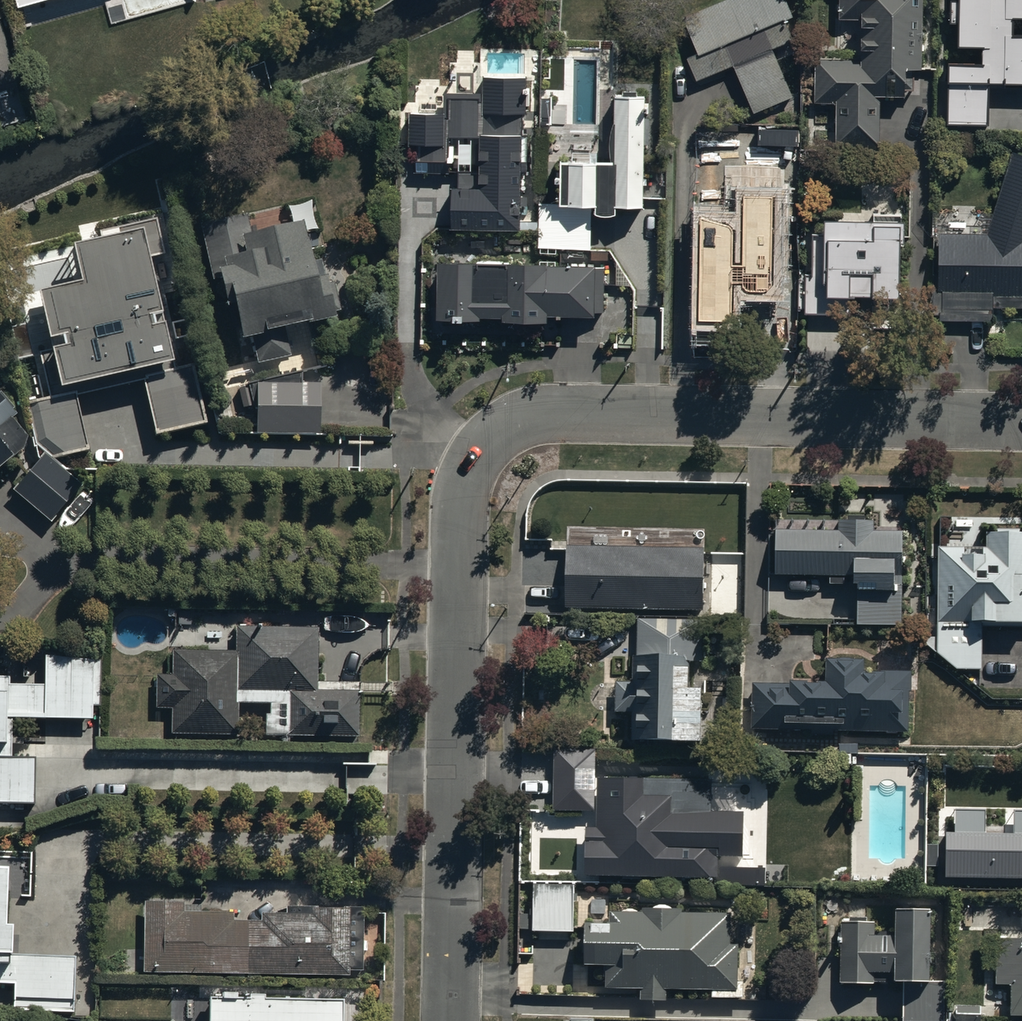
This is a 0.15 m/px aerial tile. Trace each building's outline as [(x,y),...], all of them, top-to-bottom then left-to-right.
[(683,15),(696,47),(684,52),(695,77),(733,61),(753,108),(792,92),(772,43),(792,35),(784,15),(793,11),(788,0),(719,0),(683,15)] [(921,0),(839,0),(839,14),(859,14),(858,57),(815,56),(814,97),(836,97),(835,138),(878,138),(878,128),(884,129),(884,101),(878,101),(878,89),(904,90),(904,83),(912,83),(912,63),(919,63),(921,0)] [(1006,27),(948,27),(947,122),(996,123),(996,78),(1021,78),(1021,0),(1006,0),(1006,27)] [(21,76),(2,11),(0,12),(0,82),(21,76)] [(415,140),(415,155),(415,166),(458,167),(457,182),(451,182),(451,220),(519,221),(521,110),(524,110),(525,74),(482,73),(481,90),(444,90),(444,108),(410,107),(409,140),(415,140)] [(642,204),(644,94),(615,93),(614,160),(561,161),(560,201),(596,202),(596,212),(616,212),(616,204),(642,204)] [(787,265),(789,142),(761,142),(761,163),(742,163),(742,157),(692,156),(690,264),(787,265)] [(986,227),(986,230),(944,229),(944,227),(938,227),(936,286),(933,286),(932,315),(990,317),(991,304),(1021,304),(1021,148),(1015,145),(986,227)] [(278,320),(335,308),(328,272),(323,273),(322,269),(312,270),(307,243),(319,241),(310,194),(197,219),(208,276),(217,274),(222,299),(232,298),(238,331),(246,330),(251,356),(284,349),(281,333),(278,320)] [(590,247),(590,204),(559,202),(540,202),(539,246),(590,247)] [(871,212),(823,211),(822,228),(810,228),(810,237),(803,236),(803,249),(810,249),(809,269),(804,269),(804,274),(800,274),(799,304),(804,305),(804,309),(849,309),(850,287),(899,288),(900,247),(902,247),(903,213),(899,213),(899,208),(871,208),(871,212)] [(165,250),(156,210),(68,231),(76,266),(34,276),(49,342),(37,345),(48,392),(24,398),(34,439),(52,453),(89,445),(76,389),(140,375),(152,430),(208,417),(194,355),(177,359),(153,253),(165,250)] [(596,262),(439,259),(439,316),(547,317),(547,314),(599,315),(599,317),(606,317),(606,267),(596,267),(596,262)] [(321,379),(257,379),(257,434),(321,434),(321,379)] [(9,444),(13,448),(28,434),(8,411),(14,406),(0,390),(0,452),(9,444)] [(81,481),(42,448),(11,485),(51,517),(81,481)] [(838,527),(775,526),(774,571),(827,572),(827,581),(856,581),(856,621),(901,621),(903,529),(873,529),(874,517),(838,516),(838,527)] [(982,525),(982,543),(937,543),(936,590),(930,590),(929,608),(932,608),(931,634),(968,635),(967,618),(1021,619),(1021,526),(982,525)] [(703,546),(567,543),(565,605),(702,607),(703,546)] [(701,622),(634,622),(634,684),(614,684),(614,716),(628,716),(628,741),(698,741),(698,686),(687,686),(687,665),(701,665),(701,622)] [(173,705),(172,730),(238,730),(238,703),(265,703),(265,732),(359,733),(360,679),(317,678),(318,625),(235,624),(235,648),(173,648),(173,671),(157,671),(157,705),(173,705)] [(32,800),(33,755),(11,754),(11,742),(21,742),(21,735),(9,735),(9,715),(90,716),(90,704),(97,704),(98,651),(44,650),(43,681),(6,681),(6,674),(0,674),(0,799),(32,800)] [(752,680),(751,725),(908,728),(909,680),(885,679),(885,668),(867,668),(867,654),(826,653),(825,676),(790,675),(790,680),(752,680)] [(600,748),(554,747),(553,808),(594,808),(594,822),(584,822),(584,873),(710,874),(710,854),(718,854),(718,807),(710,807),(710,774),(600,772),(600,748)] [(946,832),(945,877),(1021,879),(1021,834),(946,832)] [(0,855),(0,977),(9,977),(9,1007),(72,1008),(73,951),(9,950),(10,914),(4,914),(5,856),(0,855)] [(518,928),(574,928),(574,880),(533,880),(533,907),(518,907),(518,928)] [(144,897),(143,968),(350,971),(350,966),(361,966),(362,904),(287,903),(287,910),(262,910),(262,918),(233,917),(233,909),(183,908),(183,898),(144,897)] [(928,978),(929,903),(895,903),(894,932),(874,932),(874,919),(841,918),(841,929),(837,929),(837,940),(841,940),(840,978),(892,978),(892,974),(903,974),(902,1019),(942,1019),(943,978),(928,978)] [(665,984),(712,985),(712,994),(742,995),(742,977),(735,977),(735,941),(728,941),(728,909),(612,906),(613,918),(585,918),(584,959),(605,960),(604,983),(640,984),(640,996),(664,996),(665,984)] [(1021,1012),(1021,935),(997,935),(997,981),(1009,981),(1010,1012),(1021,1012)] [(263,991),(263,986),(246,986),(246,992),(234,992),(234,984),(220,984),(220,989),(205,989),(205,1020),(214,1020),(340,1020),(340,991),(263,991)]
